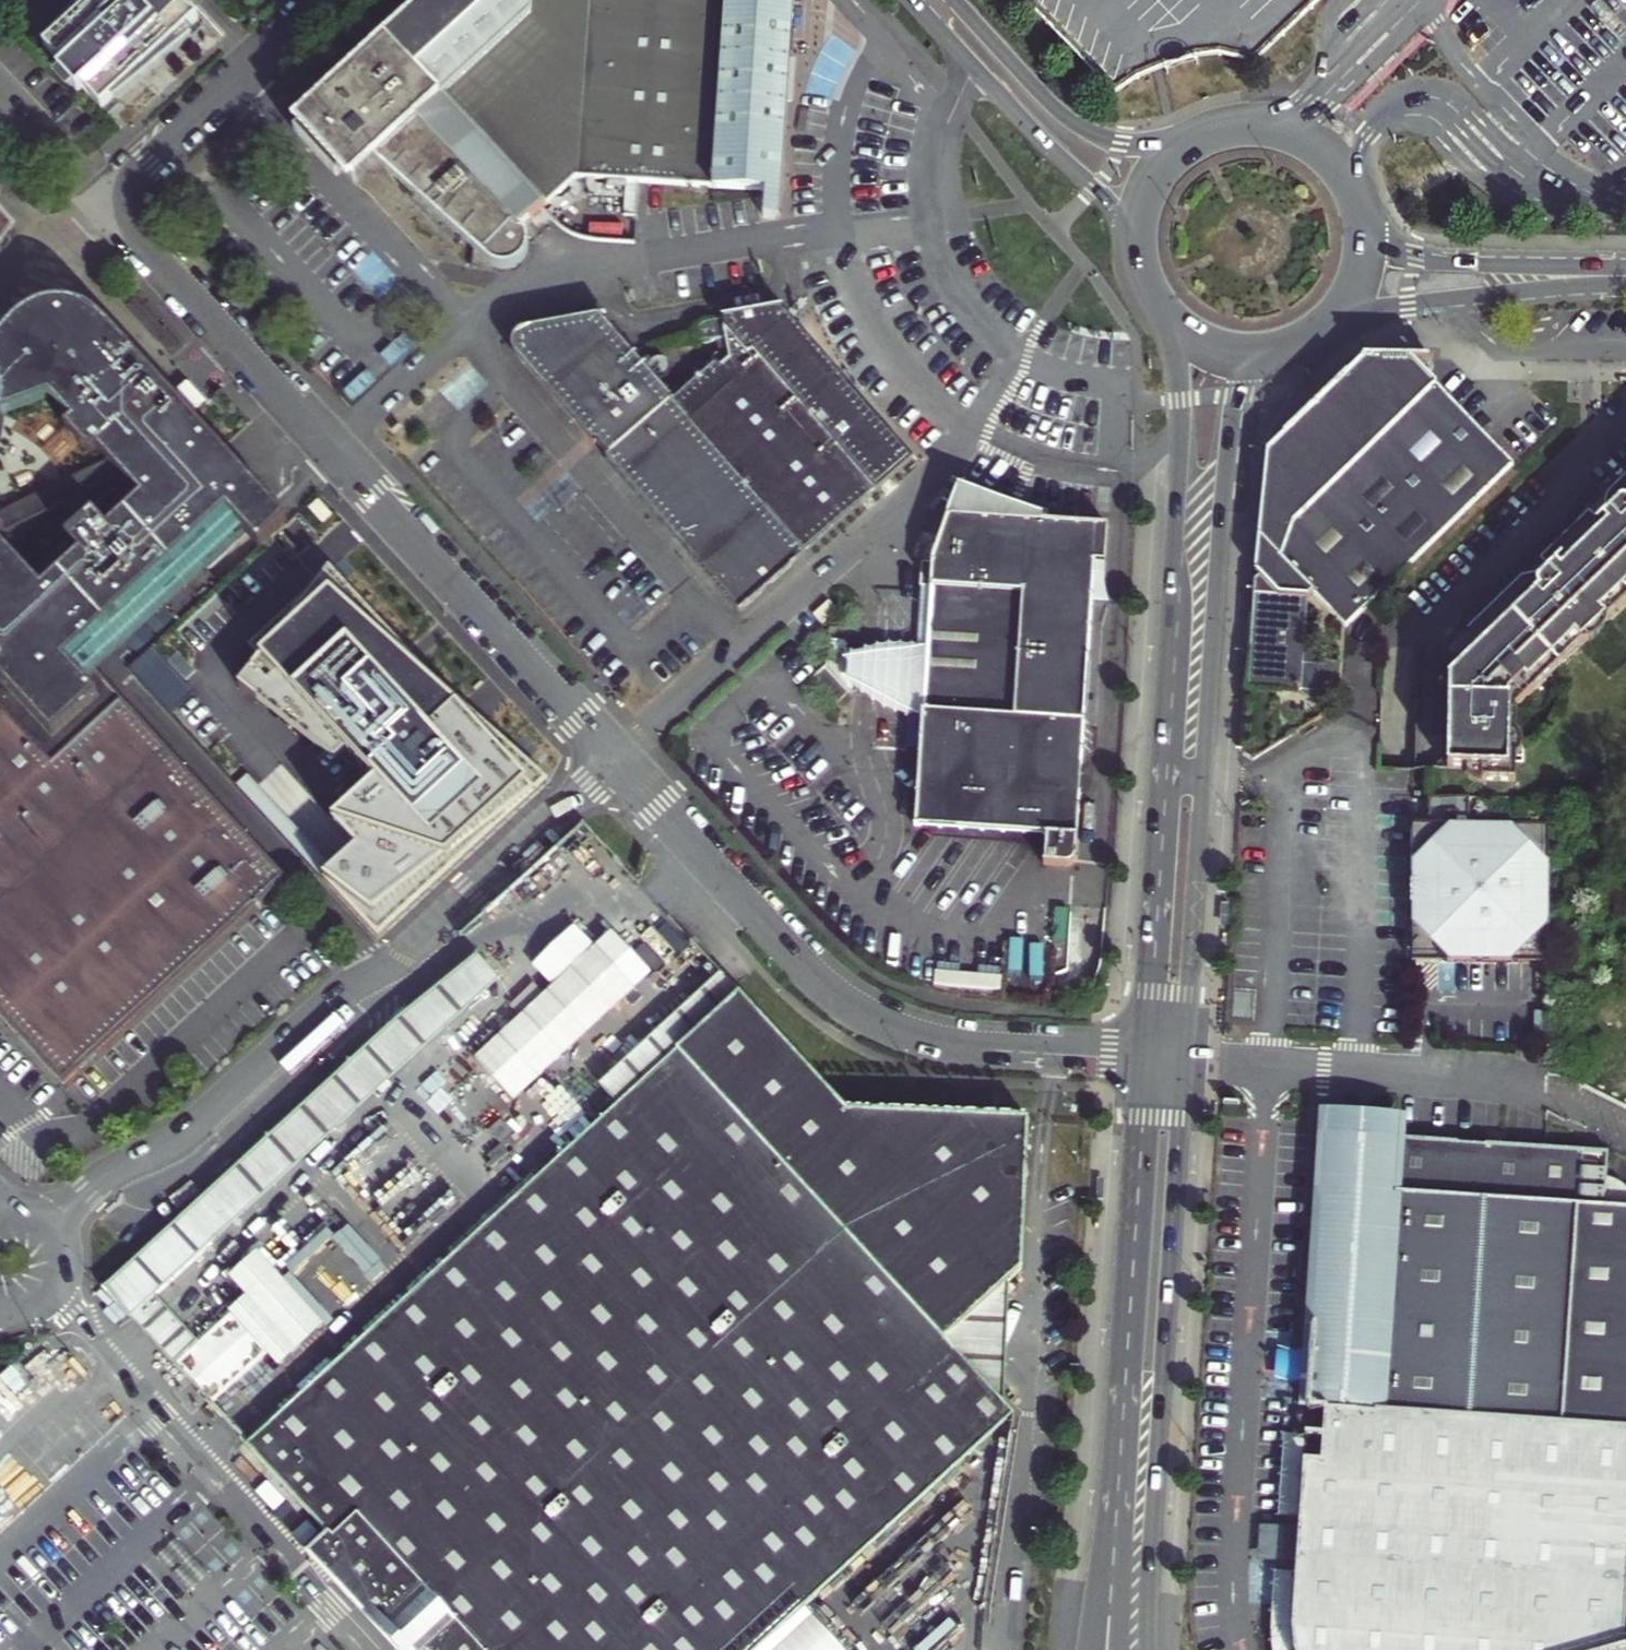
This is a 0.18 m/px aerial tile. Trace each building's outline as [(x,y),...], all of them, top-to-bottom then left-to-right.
[(75,93),(80,88),(99,109),(113,97),(116,100),(192,37),(186,30),(197,20),(181,7),(173,0),(86,0),(56,33),(58,36),(44,50),(63,69),(57,74),(75,93)] [(363,65),(362,63),(317,103),(319,106),(336,125),(318,140),(301,122),(299,119),(295,124),(303,132),(296,138),(339,185),(346,179),(355,188),(358,185),(357,183),(339,163),(356,147),(374,167),(381,160),(428,212),(432,208),(439,215),(462,240),(459,243),(490,272),(499,276),(508,276),(514,275),(519,272),(526,265),(529,256),(529,246),(525,237),(518,230),(531,218),(573,179),(700,189),(775,195),(784,43),(786,0),(433,0),(363,65)] [(1114,99),(1153,71),(1157,70),(1188,58),(1222,54),(1258,61),(1322,0),(1018,0),(1114,99)] [(336,125),(319,106),(301,122),(318,140),(336,125)] [(374,167),(356,147),(339,163),(357,183),(374,167)] [(40,200),(52,190),(44,181),(33,193),(40,200)] [(16,236),(0,218),(0,264),(16,236)] [(735,616),(912,465),(808,346),(774,306),(683,322),(677,326),(672,336),(673,343),(674,347),(706,342),(710,361),(699,370),(703,375),(658,413),(587,332),(508,350),(518,368),(617,479),(614,481),(735,616)] [(220,451),(189,419),(109,334),(86,317),(62,313),(39,321),(0,364),(0,391),(3,399),(4,435),(0,447),(0,1002),(29,1034),(67,1074),(289,878),(95,669),(44,614),(220,451)] [(1347,628),(1370,603),(1513,463),(1409,360),(1363,358),(1347,374),(1267,451),(1253,594),(1307,598),(1314,594),(1347,628)] [(95,669),(209,568),(174,531),(239,471),(220,451),(44,614),(95,669)] [(209,568),(274,508),(254,487),(239,471),(174,531),(209,568)] [(1074,528),(1017,509),(956,489),(938,565),(933,642),(928,718),(926,757),(921,829),(1052,839),(1050,868),(1079,870),(1099,603),(1114,598),(1111,581),(1114,531),(1086,529),(1074,528)] [(1621,509),(1613,517),(1600,529),(1605,535),(1569,568),(1564,563),(1544,582),(1541,589),(1541,596),(1434,700),(1444,711),(1442,769),(1484,770),(1484,784),(1521,784),(1521,765),(1529,765),(1530,745),(1521,746),(1523,705),(1529,704),(1625,610),(1625,507),(1621,509)] [(921,642),(933,642),(938,565),(927,564),(921,642)] [(330,821),(361,854),(329,883),(379,938),(438,883),(515,812),(546,783),(475,718),(467,711),(419,663),(331,576),(242,688),(344,767),(366,787),(330,821)] [(1303,647),(1307,598),(1253,594),(1243,753),(1253,761),(1337,711),(1337,676),(1311,674),(1313,647),(1303,647)] [(915,718),(928,718),(933,642),(921,642),(876,650),(861,653),(858,689),(872,696),(915,718)] [(858,689),(861,653),(833,650),(833,663),(818,675),(840,702),(858,689)] [(928,718),(915,718),(913,756),(926,757),(928,718)] [(1550,825),(1415,823),(1415,918),(1415,921),(1415,958),(1549,960),(1550,825)] [(624,1107),(605,1086),(484,954),(444,980),(473,1011),(590,1139),(624,1107)] [(605,1086),(624,1107),(747,995),(728,975),(605,1086)] [(368,1104),(473,1011),(444,980),(221,1176),(248,1212),(315,1152),(368,1104)] [(590,1139),(345,1355),(244,1446),(331,1539),(316,1552),(334,1569),(361,1582),(361,1593),(388,1595),(388,1612),(409,1635),(422,1649),(615,1649),(825,1459),(909,1382),(953,1341),(1015,1285),(1028,1273),(1033,1121),(854,1113),(747,995),(624,1107),(590,1139)] [(590,1139),(473,1011),(368,1104),(315,1152),(156,1296),(199,1343),(231,1313),(210,1290),(269,1235),(324,1313),(272,1359),(267,1354),(210,1406),(244,1446),(345,1355),(590,1139)] [(1625,1432),(1625,1211),(1608,1210),(1610,1180),(1612,1155),(1401,1141),(1402,1124),(1363,1121),(1364,1115),(1329,1113),(1312,1352),(1310,1381),(1308,1408),(1330,1410),(1625,1432)] [(156,1296),(248,1212),(221,1176),(116,1272),(101,1289),(130,1319),(130,1318),(174,1366),(199,1343),(156,1296)] [(1610,1180),(1608,1210),(1625,1211),(1625,1187),(1621,1184),(1610,1180)] [(324,1313),(267,1238),(210,1290),(231,1313),(267,1354),(272,1359),(324,1313)] [(953,1341),(1009,1403),(1015,1285),(953,1341)] [(267,1354),(231,1313),(199,1343),(174,1366),(210,1406),(267,1354)] [(953,1341),(909,1382),(978,1456),(1021,1416),(1009,1403),(953,1341)] [(1284,1379),(1310,1381),(1312,1352),(1285,1351),(1284,1379)] [(892,1534),(978,1456),(909,1382),(825,1459),(892,1534)] [(1330,1410),(1327,1464),(1305,1462),(1300,1528),(1298,1565),(1294,1627),(1297,1649),(1623,1649),(1625,1605),(1625,1432),(1330,1410)] [(1279,1526),(1300,1528),(1305,1462),(1306,1436),(1285,1435),(1279,1526)] [(825,1459),(615,1649),(767,1649),(892,1534),(825,1459)] [(1300,1528),(1279,1526),(1257,1524),(1255,1562),(1277,1564),(1298,1565),(1300,1528)] [(1274,1610),(1273,1627),(1276,1649),(1297,1649),(1294,1627),(1298,1565),(1277,1564),(1274,1610)]
